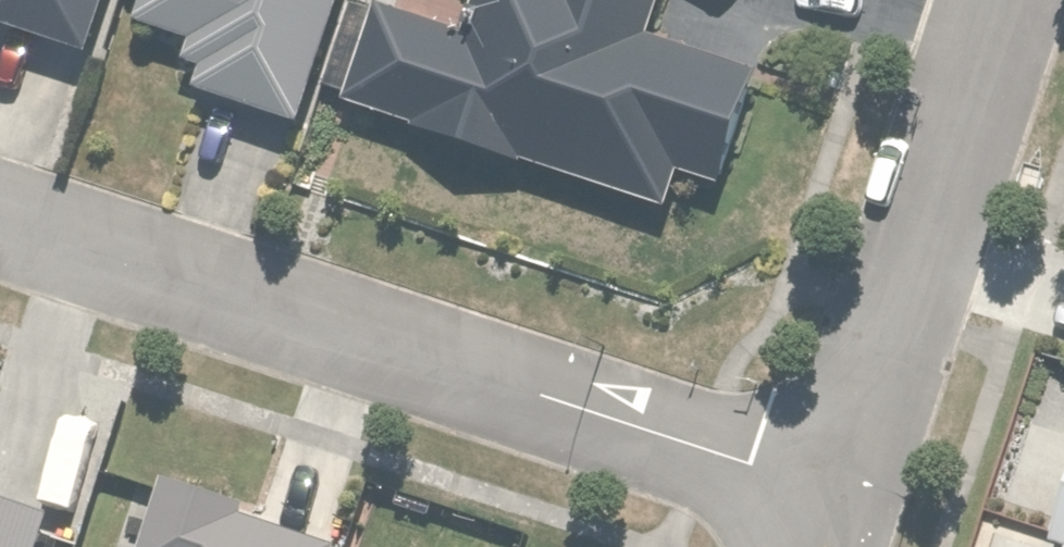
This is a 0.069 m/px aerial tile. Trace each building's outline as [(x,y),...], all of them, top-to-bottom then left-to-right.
[(121,0),(0,0),(0,25),(105,56),(121,0)] [(345,0),(154,0),(144,29),(204,49),(196,73),(211,78),(205,95),(304,127),(345,0)] [(469,42),(381,17),(354,110),(431,132),(428,145),(673,214),(685,173),(738,188),(768,82),(656,50),(670,0),(481,0),(469,42)] [(105,461),(65,449),(48,505),(87,517),(105,461)] [(168,498),(153,546),(300,546),(246,530),(250,517),(170,492),(168,498)] [(60,531),(0,513),(0,546),(55,546),(60,531)]
